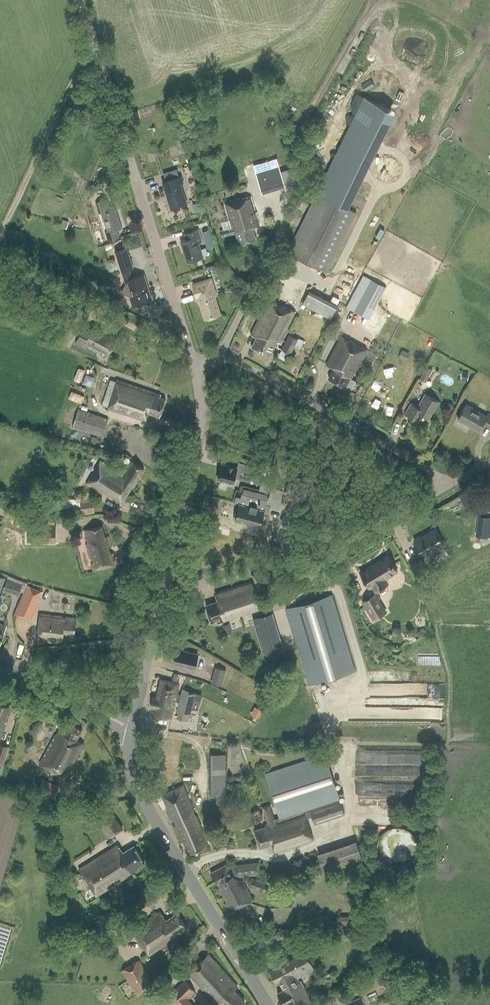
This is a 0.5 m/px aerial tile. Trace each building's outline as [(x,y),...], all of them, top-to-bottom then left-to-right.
[(371,79),(362,85),(366,91),(374,85),(371,79)] [(394,111),(365,96),(318,191),(348,206),(394,111)] [(276,159),(256,165),(264,193),(285,187),(285,186),(300,181),(296,167),(280,172),(276,159)] [(181,183),(183,182),(181,175),(162,181),(171,209),(187,204),(181,183)] [(327,272),(356,213),(317,193),(287,253),(327,272)] [(252,228),(260,226),(251,197),(242,199),(242,198),(224,203),(232,227),(220,231),(222,236),(236,232),(239,243),(256,238),(252,228)] [(107,198),(96,202),(100,214),(102,213),(108,231),(105,231),(108,240),(120,236),(117,229),(122,227),(116,207),(111,209),(107,198)] [(194,203),(197,211),(202,209),(200,201),(194,203)] [(198,242),(202,241),(199,228),(185,232),(187,239),(182,241),(188,261),(203,257),(198,242)] [(210,229),(203,231),(206,239),(213,237),(210,229)] [(94,233),(98,244),(104,241),(101,230),(94,233)] [(141,233),(130,237),(133,247),(144,244),(141,233)] [(127,246),(115,250),(122,272),(123,272),(130,269),(134,268),(127,246)] [(366,273),(349,305),(372,317),(389,285),(366,273)] [(144,275),(126,280),(127,284),(122,292),(130,296),(133,306),(151,300),(144,275)] [(205,318),(220,314),(215,296),(217,295),(212,279),(193,285),(197,297),(198,296),(205,318)] [(331,318),(337,306),(309,291),(303,304),(331,318)] [(280,343),(296,312),(269,298),(251,333),(257,337),(252,347),(270,356),(277,341),(280,343)] [(368,328),(376,332),(385,315),(378,311),(368,328)] [(90,332),(83,328),(76,343),(87,349),(89,344),(108,354),(117,337),(94,325),(90,332)] [(298,339),(290,334),(282,350),(291,354),(294,346),(301,349),(305,341),(299,338),(298,339)] [(351,377),(352,377),(366,350),(342,337),(327,364),(334,368),(329,378),(345,387),(351,377)] [(402,350),(399,358),(406,361),(409,353),(402,350)] [(426,382),(432,369),(427,366),(420,379),(426,382)] [(161,394),(117,380),(108,409),(146,421),(148,413),(160,417),(166,399),(160,397),(161,394)] [(429,419),(439,401),(425,393),(418,407),(412,403),(405,414),(418,422),(422,415),(429,419)] [(488,413),(487,415),(466,404),(458,419),(478,430),(482,423),(489,427),(489,414),(488,413)] [(102,436),(108,418),(78,409),(73,427),(102,436)] [(115,467),(118,462),(112,458),(109,463),(115,467)] [(121,505),(143,468),(131,461),(125,469),(120,466),(117,471),(101,461),(87,484),(121,505)] [(239,461),(237,469),(235,468),(235,467),(221,464),(217,479),(233,483),(234,482),(240,484),(241,479),(247,480),(249,472),(248,472),(250,464),(239,461)] [(268,498),(266,500),(267,494),(245,489),(243,494),(242,493),(241,497),(236,496),(235,503),(239,504),(235,520),(260,526),(264,511),(269,512),(271,505),(279,507),(283,490),(271,487),(268,498)] [(92,493),(79,490),(80,497),(36,502),(36,504),(26,505),(26,511),(81,505),(82,515),(95,513),(92,493)] [(55,522),(48,521),(47,525),(29,525),(28,541),(55,542),(55,522)] [(94,571),(98,570),(115,565),(114,561),(116,561),(113,552),(111,553),(110,547),(112,546),(109,536),(106,536),(103,526),(84,532),(87,541),(88,543),(86,544),(94,571)] [(430,552),(444,545),(436,529),(421,537),(420,536),(414,539),(424,557),(430,553),(430,552)] [(376,591),(388,583),(385,578),(398,570),(388,555),(361,572),(370,587),(373,586),(376,591)] [(416,577),(429,571),(421,558),(409,565),(412,570),(416,577)] [(23,592),(26,586),(27,583),(8,576),(3,589),(18,594),(20,591),(23,592)] [(218,623),(261,609),(253,582),(216,593),(218,600),(206,604),(211,622),(217,620),(218,623)] [(42,591),(27,585),(15,614),(30,620),(42,591)] [(372,620),(388,612),(377,592),(361,600),(372,620)] [(332,594),(287,608),(310,685),(355,671),(332,594)] [(274,611),(254,617),(267,656),(286,650),(274,611)] [(76,618),(62,617),(63,616),(40,613),(36,639),(62,643),(63,633),(75,634),(76,618)] [(9,624),(0,621),(0,642),(2,643),(9,624)] [(226,634),(233,633),(230,623),(223,625),(226,634)] [(198,653),(178,648),(175,662),(195,667),(198,653)] [(226,670),(215,667),(211,683),(222,686),(226,670)] [(179,684),(162,680),(158,697),(154,696),(152,706),(156,707),(155,714),(172,719),(176,702),(179,702),(180,697),(178,696),(178,693),(177,693),(179,684)] [(190,715),(196,693),(182,690),(180,697),(179,702),(177,711),(179,712),(177,717),(188,720),(190,715)] [(11,707),(0,703),(0,738),(11,707)] [(264,708),(256,705),(253,712),(260,715),(264,708)] [(82,749),(85,742),(78,737),(82,729),(67,721),(62,729),(60,728),(56,735),(40,764),(66,778),(82,749)] [(0,743),(0,765),(3,766),(9,746),(0,743)] [(227,793),(228,752),(213,752),(213,793),(227,793)] [(266,773),(283,825),(307,817),(311,816),(314,824),(345,814),(340,800),(325,754),(266,773)] [(60,786),(43,778),(38,791),(55,798),(60,786)] [(209,843),(205,835),(202,827),(197,815),(195,816),(193,811),(195,810),(184,784),(162,794),(169,809),(168,810),(172,819),(174,818),(176,824),(175,825),(182,842),(184,841),(189,852),(209,843)] [(314,840),(307,817),(283,825),(278,827),(270,803),(263,806),(269,825),(255,830),(261,847),(273,843),(276,852),(314,840)] [(110,838),(124,829),(109,806),(95,815),(110,838)] [(363,860),(357,840),(318,853),(324,872),(363,860)] [(137,867),(145,862),(134,845),(123,852),(119,844),(80,869),(96,895),(138,869),(137,867)] [(233,874),(241,877),(261,875),(259,861),(233,865),(233,874)] [(241,877),(233,874),(231,874),(226,864),(210,873),(216,883),(217,883),(221,889),(220,889),(232,912),(253,900),(241,877)] [(267,893),(270,883),(252,877),(249,887),(267,893)] [(150,954),(188,930),(177,914),(166,921),(160,912),(131,930),(134,935),(135,934),(138,938),(137,939),(143,949),(145,947),(150,954)] [(81,933),(79,949),(85,950),(87,934),(81,933)] [(277,982),(279,980),(284,989),(278,992),(285,1004),(287,1004),(288,1004),(312,1004),(315,1004),(304,984),(303,984),(299,976),(315,969),(306,951),(270,969),(277,982)] [(235,989),(237,987),(209,954),(188,973),(215,1004),(218,1002),(220,1004),(240,1004),(245,1001),(235,989)] [(155,985),(139,959),(121,970),(137,996),(155,985)] [(185,981),(170,995),(179,1004),(194,1004),(189,999),(196,993),(185,981)] [(360,992),(357,984),(340,991),(343,999),(360,992)] [(169,993),(162,989),(157,997),(163,1001),(169,993)] [(346,1004),(366,1004),(362,996),(345,1003),(346,1004)]
